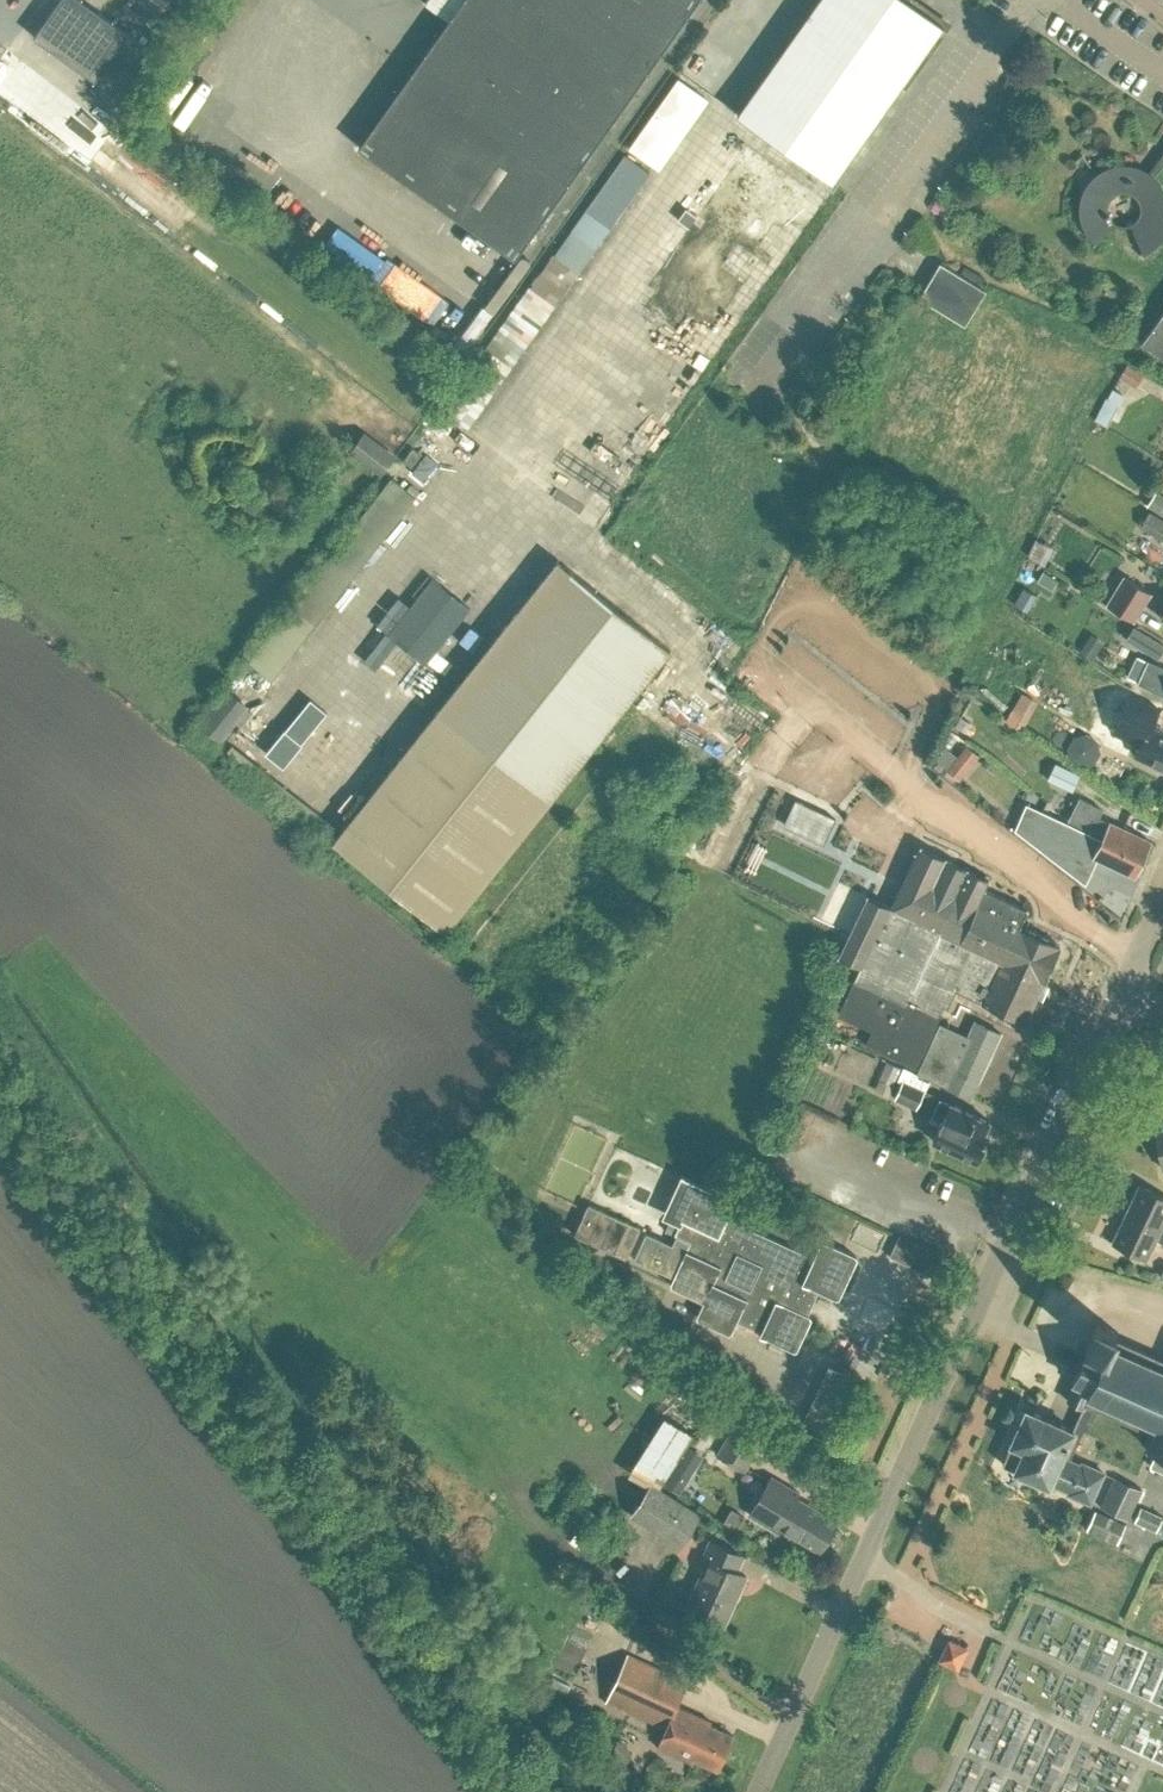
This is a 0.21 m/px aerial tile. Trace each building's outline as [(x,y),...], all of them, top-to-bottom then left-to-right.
[(145,44),(84,0),(60,0),(34,35),(112,90),(145,44)] [(174,0),(138,0),(160,17),(174,0)] [(700,0),(428,0),(424,5),(448,22),(411,74),(359,146),(515,257),(568,184),(700,0)] [(943,23),(911,0),(817,0),(737,113),(832,180),(943,23)] [(517,369),(649,166),(622,148),(490,351),(517,369)] [(1145,172),(1138,167),(1129,164),(1121,163),(1111,164),(1104,166),(1095,171),(1088,178),(1083,185),(1080,194),(1079,206),(1080,216),(1083,223),(1090,232),(1098,239),(1113,220),(1111,216),(1109,212),(1109,207),(1110,202),(1114,197),(1118,193),(1124,190),(1129,190),(1134,192),(1138,194),(1142,199),(1144,204),(1144,210),(1143,216),(1140,220),(1137,223),(1134,226),(1146,250),(1150,247),(1156,241),(1160,236),(1162,232),(1162,191),(1159,188),(1153,183),(1162,169),(1162,148),(1145,172)] [(940,261),(920,296),(965,323),(986,289),(940,261)] [(1141,341),(1162,357),(1162,310),(1141,341)] [(1136,387),(1144,375),(1127,364),(1119,376),(1136,387)] [(1118,404),(1124,394),(1111,388),(1094,419),(1107,426),(1110,421),(1118,404)] [(366,429),(352,451),(387,475),(402,452),(366,429)] [(404,461),(425,477),(436,462),(416,446),(404,461)] [(254,659),(279,677),(418,490),(394,472),(254,659)] [(1162,514),(1162,494),(1156,489),(1147,504),(1162,514)] [(1149,510),(1140,525),(1162,539),(1162,518),(1149,510)] [(334,840),(446,930),(671,648),(558,558),(334,840)] [(1052,589),(1058,579),(1043,570),(1037,580),(1052,589)] [(437,653),(474,604),(433,573),(389,630),(443,672),(450,662),(437,653)] [(1124,574),(1106,602),(1134,620),(1152,592),(1124,574)] [(1028,611),(1037,594),(1023,587),(1014,604),(1028,611)] [(1133,625),(1125,638),(1158,658),(1162,650),(1162,643),(1133,625)] [(1092,660),(1104,641),(1091,633),(1079,651),(1092,660)] [(1149,661),(1139,682),(1162,693),(1162,667),(1149,661)] [(1000,691),(1009,676),(997,669),(988,684),(1000,691)] [(1119,700),(1125,688),(1112,681),(1105,693),(1119,700)] [(226,689),(199,723),(221,740),(248,707),(226,689)] [(1022,728),(1038,700),(1022,691),(1006,719),(1022,728)] [(970,696),(954,727),(964,732),(980,702),(970,696)] [(1125,714),(1123,713),(1116,729),(1142,742),(1136,754),(1149,760),(1151,766),(1158,769),(1161,768),(1162,768),(1162,732),(1125,714)] [(1099,749),(1096,737),(1085,731),(1073,734),(1067,744),(1070,756),(1081,762),(1093,759),(1099,749)] [(951,748),(941,760),(962,777),(982,754),(971,745),(961,756),(951,748)] [(1151,841),(1111,823),(1112,821),(1099,816),(1103,807),(1079,796),(1068,819),(1092,830),(1090,834),(1143,859),(1151,841)] [(797,829),(808,804),(796,799),(784,823),(797,829)] [(1055,818),(1041,849),(1085,883),(1096,858),(1135,876),(1143,859),(1090,834),(1055,818)] [(1027,908),(984,887),(989,878),(922,845),(893,906),(869,895),(842,954),(863,964),(864,964),(842,1013),(875,1028),(867,1043),(917,1066),(948,1003),(952,1005),(956,997),(952,994),(956,986),(981,998),(981,999),(1024,1020),(1060,944),(1019,924),(1027,908)] [(917,1071),(971,1096),(1000,1032),(976,1021),(969,1035),(940,1022),(917,1071)] [(902,1080),(894,1098),(942,1120),(933,1139),(978,1160),(990,1133),(986,1131),(991,1121),(950,1103),(950,1102),(902,1080)] [(1155,1131),(1161,1166),(1162,1166),(1162,1130),(1155,1131)] [(760,1333),(794,1349),(810,1314),(808,1313),(819,1288),(837,1296),(856,1254),(822,1238),(814,1256),(729,1216),(737,1199),(689,1177),(672,1214),(682,1218),(675,1233),(690,1240),(670,1284),(704,1299),(697,1314),(731,1330),(737,1318),(761,1330),(760,1333)] [(1126,1214),(1162,1231),(1162,1220),(1162,1196),(1140,1185),(1126,1214)] [(589,1202),(574,1233),(627,1257),(641,1226),(589,1202)] [(1145,1258),(1154,1239),(1162,1243),(1162,1231),(1126,1214),(1113,1243),(1145,1258)] [(665,1229),(673,1233),(678,1223),(670,1220),(665,1229)] [(889,1255),(933,1275),(943,1253),(899,1233),(889,1255)] [(1066,1399),(1082,1406),(1097,1413),(1098,1409),(1148,1431),(1143,1442),(1148,1444),(1147,1447),(1157,1451),(1151,1465),(1162,1470),(1162,1366),(1113,1344),(1120,1330),(1094,1318),(1082,1344),(1087,1347),(1071,1381),(1073,1382),(1066,1399)] [(800,1427),(823,1438),(852,1376),(828,1365),(800,1427)] [(1013,1443),(1005,1460),(1016,1465),(1015,1468),(1050,1484),(1051,1482),(1070,1490),(1070,1492),(1090,1501),(1103,1471),(1082,1462),(1081,1464),(1070,1459),(1087,1419),(1093,1421),(1097,1413),(1082,1406),(1072,1429),(1026,1408),(1011,1443),(1013,1443)] [(634,1468),(660,1486),(697,1432),(671,1414),(634,1468)] [(737,1421),(717,1454),(742,1468),(762,1435),(737,1421)] [(668,1483),(685,1491),(703,1451),(686,1444),(668,1483)] [(781,1526),(820,1550),(838,1520),(798,1496),(800,1492),(772,1475),(750,1513),(778,1530),(781,1526)] [(1100,1505),(1126,1518),(1141,1487),(1115,1475),(1100,1505)] [(632,1514),(680,1545),(700,1513),(652,1482),(632,1514)] [(1162,1520),(1162,1513),(1143,1506),(1139,1519),(1161,1527),(1162,1520)] [(733,1508),(725,1521),(739,1529),(746,1516),(733,1508)] [(1094,1509),(1085,1527),(1116,1541),(1124,1523),(1094,1509)] [(686,1606),(724,1623),(745,1574),(735,1570),(742,1555),(709,1541),(699,1564),(703,1567),(686,1606)] [(958,1667),(967,1647),(949,1638),(939,1659),(958,1667)] [(608,1699),(666,1726),(657,1745),(692,1762),(694,1758),(717,1769),(733,1734),(710,1723),(711,1720),(677,1704),(688,1681),(629,1654),(608,1699)]
